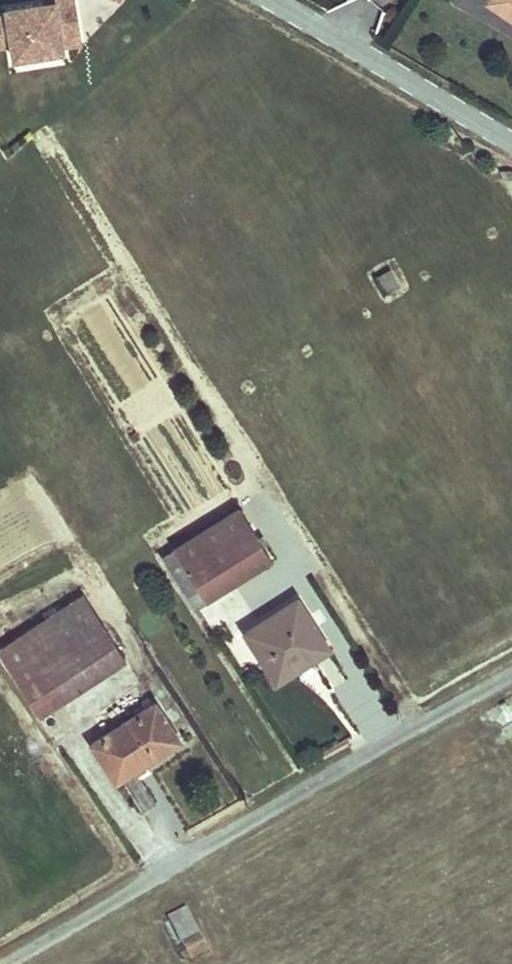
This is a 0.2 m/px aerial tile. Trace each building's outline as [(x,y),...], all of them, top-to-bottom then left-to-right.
[(80,36),(75,0),(56,0),(42,2),(5,8),(6,14),(0,15),(0,27),(7,25),(10,44),(12,58),(62,51),(62,46),(60,39),(80,36)] [(511,16),(511,0),(488,0),(511,16)] [(10,44),(7,25),(0,27),(0,45),(10,44)] [(80,36),(60,39),(62,46),(82,43),(80,36)] [(390,269),(377,275),(384,292),(398,287),(390,269)] [(185,556),(248,515),(238,499),(174,541),(185,556)] [(270,548),(248,515),(185,556),(206,590),(270,548)] [(297,591),(243,626),(271,668),(304,647),(308,652),(328,639),(297,591)] [(8,639),(24,665),(88,624),(71,598),(8,639)] [(111,660),(88,624),(24,665),(12,673),(19,685),(31,677),(47,701),(111,660)] [(172,737),(149,702),(91,740),(114,775),(172,737)] [(164,927),(187,913),(180,902),(157,915),(164,927)] [(187,913),(164,927),(180,955),(202,942),(187,913)]
